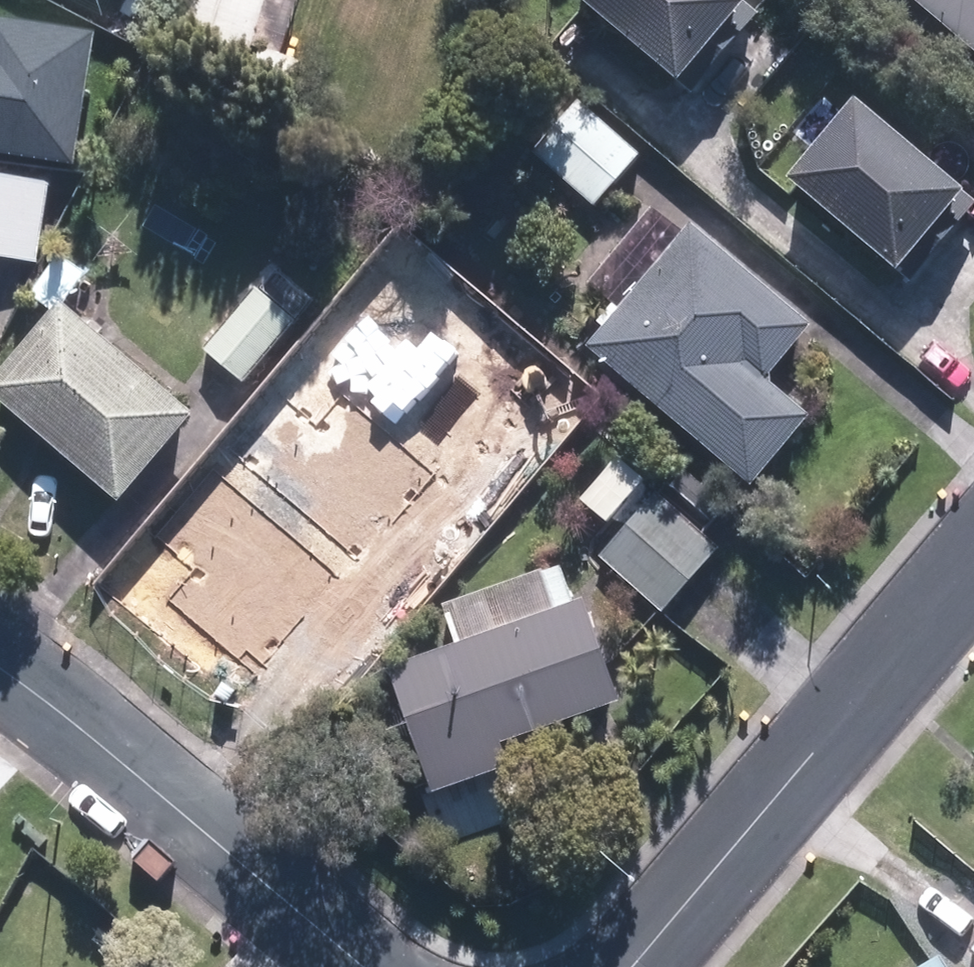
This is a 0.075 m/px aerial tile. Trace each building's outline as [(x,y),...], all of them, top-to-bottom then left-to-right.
[(291,103),(304,61),(281,54),(289,29),(263,21),(270,0),(177,0),(165,39),(245,64),(252,45),(263,49),(251,92),(291,103)] [(747,0),(586,0),(690,89),(758,9),(747,0)] [(973,51),(973,0),(914,0),(973,51)] [(74,162),(92,28),(0,16),(0,152),(74,162)] [(853,94),(784,174),(907,278),(973,201),(973,198),(853,94)] [(530,153),(595,206),(639,154),(575,99),(530,153)] [(34,260),(47,178),(2,171),(0,170),(0,254),(34,260)] [(589,351),(753,489),(812,419),(769,382),(814,328),(693,227),(687,234),(654,207),(588,286),(612,306),(597,325),(606,331),(589,351)] [(124,506),(198,418),(66,306),(92,277),(64,253),(30,294),(54,315),(0,379),(0,402),(124,506)] [(207,352),(246,385),(298,324),(259,291),(207,352)] [(285,398),(235,454),(360,564),(434,481),(340,397),(315,425),(285,398)] [(174,601),(256,674),(339,580),(216,471),(158,536),(199,573),(174,601)] [(598,560),(661,614),(718,550),(655,494),(598,560)] [(394,672),(437,797),(517,769),(509,746),(625,705),(590,604),(394,672)] [(942,953),(919,966),(950,966),(942,953)]
